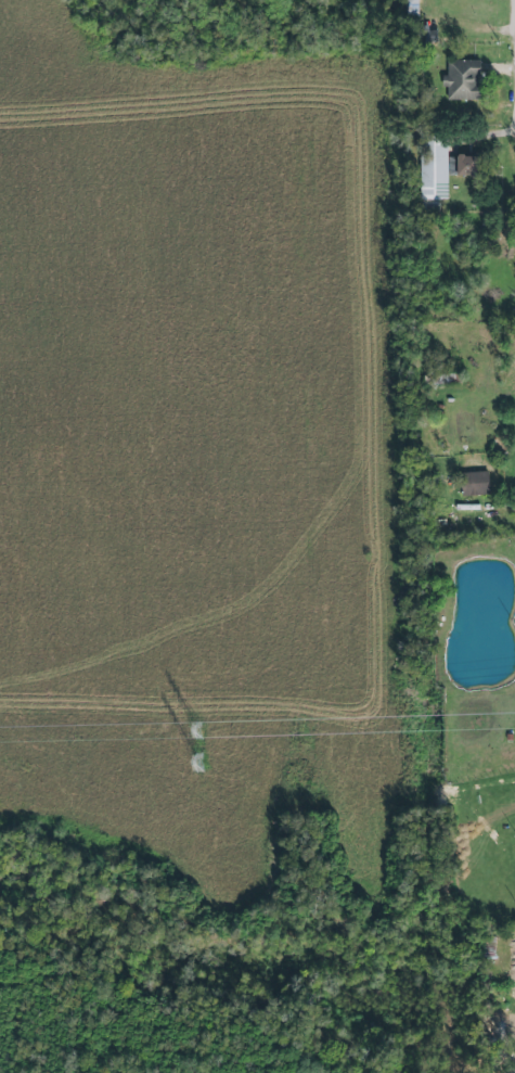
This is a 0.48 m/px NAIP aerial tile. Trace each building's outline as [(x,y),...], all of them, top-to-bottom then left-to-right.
[(419,18),(418,0),(406,0),(406,18),(419,18)] [(448,61),(480,61),(480,77),(478,77),(478,84),(479,84),(479,90),(481,90),(481,100),(448,100),(448,88),(442,88),(442,76),(448,76),(448,61)] [(446,199),(446,175),(474,175),(474,156),(446,157),(446,139),(418,140),(420,199),(446,199)] [(462,496),(489,495),(488,472),(461,473),(462,496)]
